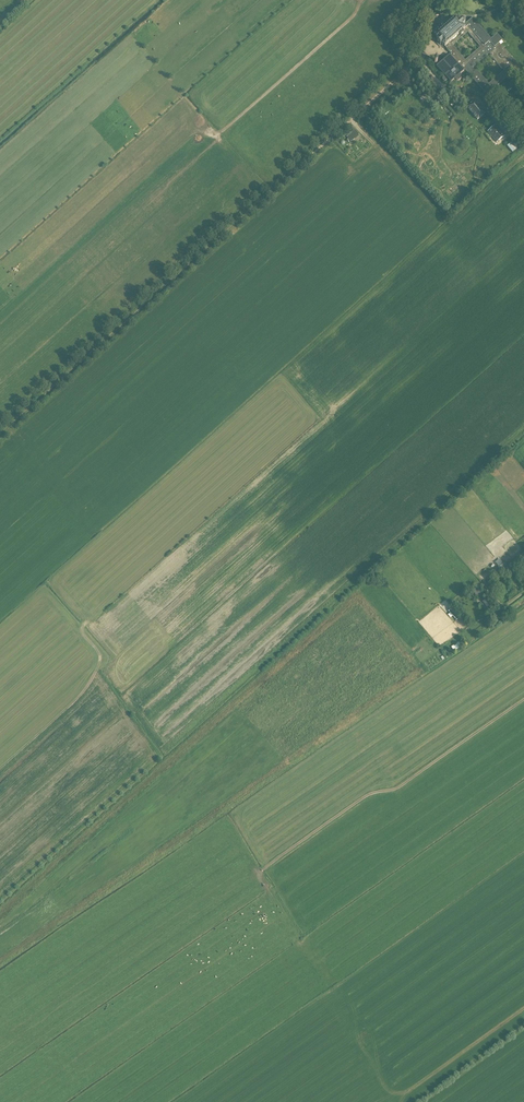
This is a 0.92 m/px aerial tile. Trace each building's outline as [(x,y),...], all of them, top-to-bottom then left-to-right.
[(513,72),(514,73),(521,68),(499,43),(502,40),(497,34),(491,39),(473,18),(466,24),(465,24),(465,22),(463,20),(460,19),(458,21),(455,18),(442,31),(439,27),(432,32),(435,36),(438,39),(437,41),(440,45),(442,44),(445,47),(451,54),(450,55),(447,57),(446,58),(440,63),(439,63),(440,64),(436,67),(445,76),(443,78),(443,79),(443,80),(443,81),(444,82),(445,82),(446,82),(446,81),(448,80),(451,83),(455,80),(456,81),(457,81),(458,81),(459,81),(460,81),(460,80),(461,80),(461,79),(461,78),(461,77),(461,76),(460,75),(464,72),(464,71),(465,70),(488,96),(495,91),(494,89),(513,72)] [(478,120),(486,113),(475,101),(467,107),(478,120)] [(497,142),(505,136),(496,125),(488,132),(497,142)] [(353,133),(347,137),(351,142),(359,135),(353,127),(350,130),(353,133)] [(513,141),(508,145),(514,152),(519,148),(513,141)] [(475,589),(473,587),(471,589),(473,591),(472,591),(478,599),(483,595),(477,588),(475,589)]
